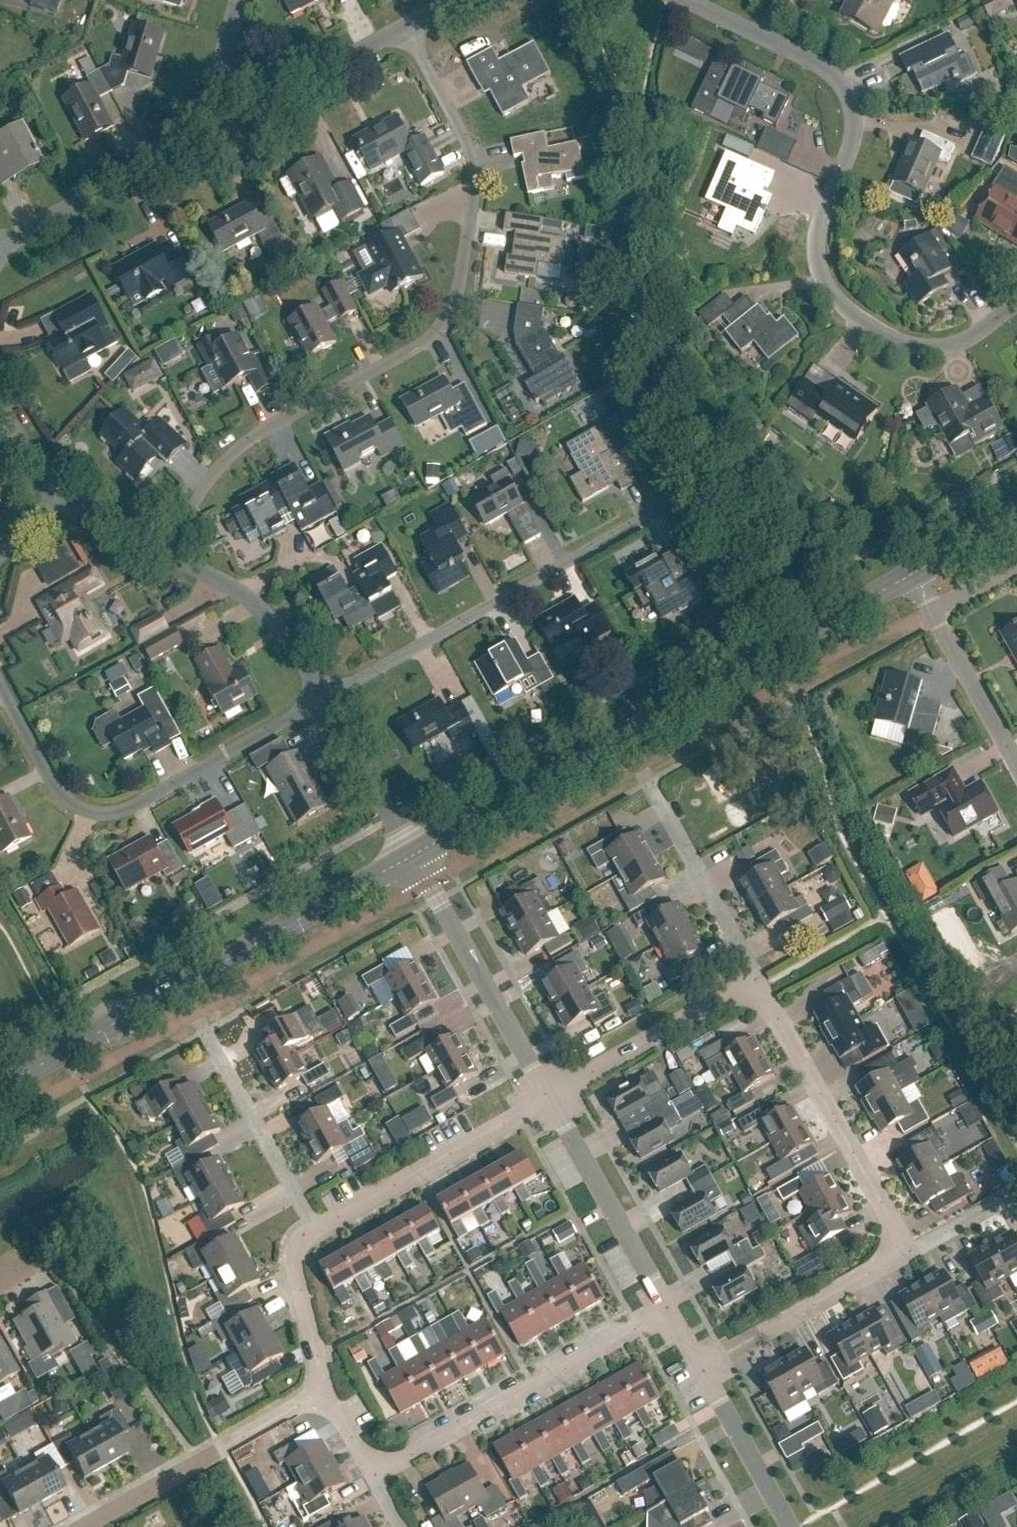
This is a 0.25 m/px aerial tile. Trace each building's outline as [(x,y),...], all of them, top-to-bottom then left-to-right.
[(179,9),(182,0),(149,0),(179,9)] [(293,17),(326,0),(284,0),(293,17)] [(895,0),(853,0),(844,17),(874,33),(889,6),(891,7),(895,0)] [(1010,11),(1005,0),(990,0),(983,3),(990,20),(1010,11)] [(962,32),(976,26),(971,16),(957,23),(962,32)] [(110,67),(100,72),(111,94),(124,88),(128,74),(150,80),(164,36),(134,27),(124,60),(112,57),(110,67)] [(958,84),(976,76),(968,58),(961,61),(949,37),(901,60),(909,75),(913,73),(924,94),(956,79),(958,84)] [(524,91),(550,77),(534,45),(500,63),(493,50),(467,65),(480,89),(486,86),(504,119),(531,104),(524,91)] [(90,59),(79,64),(91,88),(64,102),(85,143),(113,128),(99,101),(111,94),(100,72),(97,73),(90,59)] [(777,128),(791,99),(776,92),(775,96),(760,88),(764,82),(734,67),(732,71),(715,63),(692,110),(710,119),(719,102),(737,111),(733,119),(743,124),(750,110),(764,117),(762,121),(777,128)] [(421,187),(443,175),(433,156),(434,155),(425,138),(411,145),(399,123),(372,138),(370,133),(355,141),(372,172),(404,155),(421,187)] [(40,167),(19,126),(0,136),(0,172),(6,169),(13,182),(40,167)] [(1000,148),(1005,137),(986,128),(982,139),(1000,148)] [(579,130),(580,140),(588,138),(587,129),(579,130)] [(781,161),(790,141),(766,130),(757,151),(781,161)] [(894,183),(896,184),(892,194),(903,199),(907,189),(923,195),(937,162),(947,166),(955,148),(924,134),(919,146),(912,143),(894,183)] [(568,184),(586,181),(579,144),(549,151),(545,135),(511,142),(515,159),(521,158),(529,197),(555,192),(553,180),(566,178),(568,184)] [(1004,164),(1016,166),(1016,152),(1007,150),(1004,164)] [(766,215),(768,211),(760,208),(774,176),(727,156),(707,202),(741,216),(736,228),(756,237),(765,215),(766,215)] [(341,223),(364,211),(350,185),(338,192),(320,160),(289,177),(290,179),(282,183),(291,200),(300,196),(313,220),(334,209),(341,223)] [(1016,204),(1016,202),(1016,175),(1005,168),(991,190),(994,192),(976,220),(1016,246),(1016,205),(1016,204)] [(535,198),(536,206),(544,204),(543,196),(535,198)] [(272,264),(290,254),(268,212),(257,218),(250,204),(209,226),(224,254),(258,236),(272,264)] [(380,228),(385,236),(366,246),(378,269),(360,278),(370,296),(387,287),(392,295),(423,279),(412,258),(408,260),(399,244),(420,232),(409,212),(380,228)] [(562,269),(567,241),(541,237),(542,232),(544,221),(507,216),(504,233),(519,235),(515,259),(508,258),(505,275),(561,283),(562,269)] [(353,240),(362,235),(357,226),(348,231),(353,240)] [(944,281),(965,267),(939,229),(900,255),(916,279),(905,287),(918,308),(948,287),(944,281)] [(129,300),(140,294),(145,303),(165,292),(160,283),(165,280),(169,288),(190,276),(178,254),(164,261),(157,248),(113,272),(129,300)] [(339,322),(356,314),(340,285),(324,294),(332,309),(320,316),(317,309),(290,324),(309,359),(336,344),(326,326),(338,319),(339,322)] [(722,317),(735,307),(725,294),(699,315),(709,328),(722,317)] [(65,372),(109,349),(117,344),(91,296),(56,315),(65,333),(48,342),(65,372)] [(259,296),(244,305),(252,319),(267,311),(259,296)] [(746,297),(735,307),(722,317),(732,329),(725,334),(742,355),(754,345),(769,363),(799,338),(784,319),(774,327),(758,307),(756,309),(746,297)] [(236,324),(246,319),(238,305),(229,310),(236,324)] [(518,306),(516,319),(517,319),(542,323),(544,309),(518,306)] [(560,359),(544,330),(541,332),(542,323),(517,319),(515,332),(517,346),(516,346),(529,369),(531,368),(537,379),(525,385),(536,405),(555,394),(558,399),(581,386),(564,357),(560,359)] [(198,350),(210,371),(203,375),(215,396),(228,389),(248,378),(256,395),(269,388),(254,358),(250,360),(238,338),(222,347),(218,339),(198,350)] [(159,365),(179,357),(173,342),(153,350),(159,365)] [(443,379),(402,401),(418,429),(452,410),(460,425),(466,438),(486,427),(480,414),(464,385),(450,393),(443,379)] [(857,443),(879,411),(838,383),(828,396),(805,380),(787,406),(811,423),(817,415),(857,443)] [(979,388),(961,398),(958,393),(917,417),(925,431),(940,427),(949,444),(967,434),(975,448),(1005,431),(979,388)] [(165,465),(184,445),(168,429),(162,434),(154,426),(147,434),(124,412),(101,436),(113,448),(114,446),(125,457),(117,465),(136,483),(150,468),(144,463),(153,453),(165,465)] [(381,460),(403,448),(390,423),(375,431),(369,419),(343,433),(341,430),(323,439),(342,474),(359,465),(357,462),(377,452),(381,460)] [(633,448),(617,419),(566,447),(582,475),(570,481),(583,504),(618,485),(622,492),(636,484),(620,455),(633,448)] [(1016,454),(1016,440),(1015,436),(1002,443),(1010,458),(1016,454)] [(426,477),(439,470),(433,458),(420,466),(426,477)] [(508,465),(514,476),(524,471),(518,460),(508,465)] [(271,478),(274,483),(288,510),(295,522),(303,518),(309,529),(336,515),(320,485),(308,492),(294,466),(271,478)] [(495,486),(510,478),(506,471),(492,479),(495,486)] [(450,498),(460,493),(453,481),(443,486),(450,498)] [(288,510),(274,483),(240,501),(244,509),(233,515),(243,535),(254,529),(263,545),(286,533),(277,516),(288,510)] [(524,548),(541,538),(528,515),(517,522),(512,512),(520,507),(507,484),(472,503),(485,527),(506,515),(524,548)] [(437,596),(468,579),(460,565),(464,562),(455,546),(468,539),(450,507),(430,518),(438,533),(421,542),(433,563),(422,569),(437,596)] [(225,525),(230,535),(237,532),(231,521),(225,525)] [(306,533),(311,548),(327,543),(322,528),(306,533)] [(30,561),(42,587),(78,569),(66,543),(30,561)] [(359,589),(375,617),(378,621),(399,609),(385,583),(398,576),(382,547),(354,563),(360,574),(353,578),(359,589)] [(636,595),(645,590),(661,619),(679,609),(681,613),(703,600),(689,576),(676,584),(661,557),(626,577),(636,595)] [(715,596),(731,586),(719,564),(702,573),(715,596)] [(349,632),(375,617),(359,589),(348,595),(333,569),(311,582),(335,624),(342,620),(349,632)] [(86,593),(101,584),(93,573),(42,602),(56,625),(61,622),(79,654),(107,638),(88,605),(83,608),(76,595),(85,590),(86,593)] [(586,648),(610,634),(594,606),(582,613),(575,600),(537,621),(555,652),(560,662),(575,653),(570,644),(580,638),(586,648)] [(140,647),(170,631),(161,614),(130,630),(140,647)] [(1001,636),(1016,664),(1016,627),(1001,636)] [(152,663),(161,658),(183,645),(174,630),(153,642),(143,647),(152,663)] [(541,688),(554,681),(541,657),(528,664),(516,643),(476,666),(495,698),(534,676),(541,688)] [(223,717),(258,698),(243,672),(231,678),(225,669),(228,667),(219,651),(197,664),(211,689),(208,691),(223,717)] [(136,673),(143,669),(137,658),(130,661),(136,673)] [(933,738),(942,707),(917,701),(921,685),(888,676),(884,689),(879,688),(876,701),(880,703),(875,722),(933,738)] [(117,701),(132,693),(125,679),(110,687),(117,701)] [(138,700),(145,712),(107,733),(123,762),(150,747),(155,756),(171,747),(160,727),(170,721),(154,691),(138,700)] [(472,701),(445,713),(439,702),(399,724),(414,752),(448,733),(453,743),(475,731),(491,758),(501,752),(472,701)] [(933,747),(928,767),(953,753),(933,747)] [(299,824),(328,808),(308,773),(311,771),(301,753),(269,772),(299,824)] [(464,756),(454,762),(461,774),(471,768),(464,756)] [(954,839),(998,814),(981,784),(965,793),(953,771),(910,795),(922,817),(937,809),(954,839)] [(32,840),(10,799),(0,804),(0,847),(4,854),(32,840)] [(234,851),(252,841),(236,812),(224,819),(215,803),(201,811),(202,813),(175,829),(190,855),(225,836),(234,851)] [(246,806),(236,812),(252,841),(262,835),(246,806)] [(893,827),(897,811),(878,807),(874,823),(893,827)] [(621,876),(652,859),(639,836),(625,844),(620,834),(588,852),(598,871),(613,863),(621,876)] [(166,879),(183,870),(168,844),(156,850),(150,840),(109,862),(127,894),(163,874),(166,879)] [(569,844),(559,849),(565,858),(574,853),(569,844)] [(818,849),(826,863),(833,859),(825,845),(818,849)] [(742,884),(755,907),(786,889),(779,876),(787,871),(776,852),(750,867),(756,877),(742,884)] [(651,889),(665,881),(652,859),(621,876),(628,890),(620,895),(631,914),(656,899),(651,889)] [(905,875),(922,905),(940,895),(923,865),(905,875)] [(1016,932),(1016,882),(1011,886),(1002,870),(974,885),(984,903),(991,898),(1012,935),(1016,932)] [(175,888),(188,880),(185,874),(172,882),(175,888)] [(34,885),(42,899),(37,902),(44,914),(50,910),(70,948),(99,933),(78,894),(68,899),(62,888),(60,889),(52,875),(34,885)] [(489,881),(495,892),(502,888),(496,877),(489,881)] [(502,914),(514,935),(546,918),(538,905),(551,898),(546,889),(540,879),(519,891),(524,901),(502,914)] [(570,903),(582,896),(575,885),(563,892),(570,903)] [(794,903),(786,889),(755,907),(768,930),(781,922),(787,932),(813,917),(802,898),(794,903)] [(24,890),(15,895),(23,909),(32,904),(24,890)] [(821,911),(829,926),(851,913),(843,899),(821,911)] [(648,924),(660,946),(691,929),(679,906),(665,914),(659,904),(633,919),(639,929),(648,924)] [(858,924),(866,919),(861,910),(853,915),(858,924)] [(583,942),(600,933),(591,917),(574,927),(583,942)] [(558,939),(546,918),(514,935),(527,957),(545,947),(550,957),(572,945),(566,935),(558,939)] [(686,962),(704,951),(691,929),(660,946),(673,969),(664,973),(670,984),(692,972),(686,962)] [(625,939),(613,945),(623,962),(635,956),(625,939)] [(130,961),(138,957),(133,947),(125,952),(130,961)] [(876,949),(859,959),(865,969),(882,959),(876,949)] [(107,969),(118,963),(112,952),(100,958),(107,969)] [(542,985),(555,1007),(586,990),(579,978),(588,973),(577,953),(555,965),(560,975),(542,985)] [(396,1000),(426,982),(415,963),(391,977),(385,966),(362,979),(368,990),(385,980),(396,1000)] [(98,969),(92,972),(96,978),(102,975),(98,969)] [(815,1015),(828,1038),(859,1021),(852,1008),(862,1002),(850,980),(824,994),(831,1006),(815,1015)] [(413,1016),(438,1002),(426,982),(396,1000),(407,1019),(390,1028),(396,1039),(418,1027),(413,1016)] [(586,990),(555,1007),(567,1029),(589,1017),(595,1027),(617,1014),(605,994),(593,1001),(586,990)] [(347,995),(334,1003),(344,1020),(357,1013),(347,995)] [(633,1020),(645,1013),(638,1001),(626,1008),(633,1020)] [(297,1016),(262,1035),(268,1046),(256,1053),(267,1072),(297,1055),(293,1048),(310,1038),(297,1016)] [(909,1024),(916,1035),(930,1028),(923,1016),(909,1024)] [(362,1035),(364,1028),(360,1021),(347,1028),(351,1035),(355,1039),(362,1035)] [(866,1033),(859,1021),(828,1038),(841,1061),(857,1052),(863,1062),(888,1048),(877,1028),(866,1033)] [(437,1072),(467,1055),(456,1035),(431,1049),(425,1039),(403,1051),(409,1062),(426,1053),(437,1072)] [(912,1050),(923,1044),(919,1037),(908,1043),(912,1050)] [(717,1085),(733,1075),(764,1058),(753,1039),(728,1053),(722,1042),(700,1055),(717,1085)] [(368,1062),(380,1055),(374,1044),(362,1051),(368,1062)] [(682,1067),(693,1060),(687,1050),(676,1056),(682,1067)] [(308,1075),(297,1055),(267,1072),(278,1092),(303,1078),(308,1088),(331,1076),(325,1065),(308,1075)] [(453,1089),(478,1075),(467,1055),(437,1072),(448,1091),(431,1101),(437,1112),(459,1099),(453,1089)] [(857,1089),(869,1112),(901,1094),(921,1083),(914,1070),(917,1069),(912,1059),(899,1067),(892,1055),(858,1074),(864,1085),(857,1089)] [(750,1091),(775,1077),(764,1058),(733,1075),(744,1094),(728,1104),(734,1115),(756,1102),(750,1091)] [(692,1090),(681,1071),(669,1078),(680,1097),(692,1090)] [(671,1104),(665,1093),(660,1085),(646,1093),(640,1082),(607,1100),(618,1120),(644,1105),(650,1116),(671,1104)] [(146,1101),(135,1107),(142,1119),(155,1121),(157,1120),(169,1113),(177,1126),(208,1109),(195,1086),(173,1099),(167,1088),(146,1101)] [(351,1120),(341,1101),(344,1099),(338,1088),(315,1101),(321,1111),(296,1125),(307,1145),(338,1128),(351,1120)] [(955,1109),(967,1102),(961,1091),(948,1098),(955,1109)] [(690,1093),(671,1104),(677,1115),(696,1104),(696,1103),(690,1093)] [(908,1107),(901,1094),(869,1112),(882,1134),(898,1125),(904,1136),(930,1122),(918,1101),(908,1107)] [(677,1115),(671,1104),(650,1116),(656,1126),(630,1141),(641,1160),(674,1142),(669,1133),(677,1128),(676,1126),(681,1123),(677,1115)] [(977,1111),(973,1104),(959,1112),(963,1119),(977,1111)] [(772,1144),(803,1127),(792,1107),(767,1121),(761,1111),(739,1123),(745,1134),(761,1125),(772,1144)] [(221,1131),(208,1109),(177,1126),(184,1140),(176,1145),(187,1164),(200,1157),(213,1149),(207,1139),(221,1131)] [(717,1130),(731,1122),(724,1110),(710,1118),(717,1130)] [(409,1132),(425,1122),(419,1111),(402,1121),(409,1132)] [(789,1160),(813,1146),(803,1127),(772,1144),(783,1163),(766,1172),(772,1183),(795,1171),(789,1160)] [(338,1128),(307,1145),(318,1164),(343,1150),(355,1171),(377,1159),(361,1129),(344,1139),(338,1128)] [(898,1163),(911,1186),(942,1168),(935,1155),(945,1149),(934,1129),(908,1143),(914,1154),(898,1163)] [(401,1150),(412,1143),(407,1135),(396,1141),(401,1150)] [(991,1163),(1004,1156),(996,1142),(983,1149),(991,1163)] [(146,1151),(144,1147),(136,1151),(140,1159),(145,1157),(146,1151)] [(524,1186),(537,1179),(523,1154),(501,1167),(515,1191),(523,1205),(532,1200),(524,1186)] [(691,1190),(712,1178),(706,1167),(692,1175),(681,1156),(649,1174),(660,1194),(685,1179),(691,1190)] [(997,1174),(1009,1167),(1004,1156),(991,1163),(997,1174)] [(205,1167),(200,1157),(187,1164),(173,1172),(184,1192),(192,1187),(200,1200),(232,1183),(219,1159),(205,1167)] [(503,1198),(515,1191),(501,1167),(480,1179),(494,1203),(502,1217),(511,1212),(503,1198)] [(949,1181),(942,1168),(911,1186),(924,1208),(931,1204),(937,1215),(971,1196),(960,1175),(949,1181)] [(811,1213),(841,1196),(830,1176),(806,1190),(800,1180),(777,1192),(784,1203),(800,1194),(811,1213)] [(704,1197),(718,1189),(712,1178),(691,1190),(697,1200),(672,1215),(682,1234),(715,1216),(704,1197)] [(482,1210),(494,1203),(480,1179),(459,1190),(473,1215),(481,1229),(490,1224),(482,1210)] [(755,1196),(767,1189),(762,1181),(751,1188),(755,1196)] [(230,1213),(244,1205),(232,1183),(200,1200),(208,1214),(199,1219),(210,1238),(236,1223),(230,1213)] [(461,1221),(473,1215),(459,1190),(438,1202),(460,1241),(469,1235),(461,1221)] [(745,1208),(753,1204),(747,1194),(740,1199),(745,1208)] [(764,1216),(775,1210),(767,1196),(757,1202),(764,1216)] [(841,1196),(811,1213),(816,1222),(799,1231),(811,1252),(846,1232),(840,1222),(852,1215),(841,1196)] [(538,1222),(546,1218),(540,1207),(532,1211),(538,1222)] [(428,1240),(441,1233),(427,1209),(405,1221),(419,1245),(427,1259),(436,1254),(428,1240)] [(407,1252),(419,1245),(405,1221),(384,1233),(398,1257),(406,1271),(415,1266),(407,1252)] [(571,1223),(553,1233),(559,1244),(577,1235),(571,1223)] [(733,1264),(754,1252),(748,1241),(734,1249),(723,1230),(690,1248),(701,1268),(727,1253),(733,1264)] [(757,1246),(769,1240),(764,1231),(752,1237),(757,1246)] [(386,1264),(398,1257),(384,1233),(363,1245),(377,1269),(384,1283),(394,1278),(386,1264)] [(1013,1235),(991,1247),(1009,1278),(1016,1274),(1016,1242),(1013,1235)] [(554,1243),(550,1236),(541,1241),(545,1248),(554,1243)] [(209,1265),(217,1278),(248,1261),(235,1238),(213,1250),(207,1240),(185,1252),(196,1272),(209,1265)] [(525,1261),(537,1255),(530,1242),(519,1248),(525,1261)] [(365,1276),(377,1269),(363,1245),(342,1256),(356,1281),(363,1295),(373,1290),(365,1276)] [(996,1285),(1009,1278),(991,1247),(969,1259),(982,1281),(972,1287),(984,1309),(995,1303),(1004,1298),(996,1285)] [(746,1271),(767,1259),(761,1248),(754,1252),(733,1264),(739,1274),(713,1289),(724,1308),(757,1290),(746,1271)] [(467,1255),(472,1265),(483,1260),(477,1250),(467,1255)] [(344,1287),(356,1281),(342,1256),(321,1268),(342,1307),(352,1301),(344,1287)] [(550,1262),(560,1280),(564,1278),(583,1312),(605,1300),(585,1265),(568,1275),(559,1258),(550,1262)] [(247,1291),(261,1283),(256,1275),(259,1270),(254,1261),(248,1261),(217,1278),(224,1292),(216,1296),(227,1316),(239,1309),(253,1302),(247,1291)] [(564,1278),(560,1280),(548,1287),(534,1262),(525,1267),(539,1292),(543,1289),(563,1324),(583,1312),(564,1278)] [(944,1274),(922,1286),(940,1317),(952,1311),(956,1319),(976,1308),(964,1286),(954,1292),(944,1274)] [(543,1289),(539,1292),(527,1299),(517,1281),(508,1286),(518,1303),(522,1301),(542,1336),(563,1324),(543,1289)] [(928,1324),(940,1317),(922,1286),(900,1298),(904,1305),(894,1311),(913,1344),(932,1333),(928,1324)] [(52,1358),(77,1344),(66,1325),(63,1327),(45,1293),(26,1304),(31,1312),(13,1323),(27,1348),(24,1350),(32,1364),(49,1354),(52,1358)] [(522,1301),(518,1303),(506,1310),(496,1293),(488,1298),(498,1316),(501,1314),(520,1348),(542,1336),(522,1301)] [(245,1320),(239,1309),(227,1316),(212,1324),(224,1343),(232,1339),(240,1352),(271,1335),(258,1312),(245,1320)] [(978,1338),(999,1326),(991,1312),(970,1323),(978,1338)] [(430,1326),(436,1323),(431,1313),(425,1317),(430,1326)] [(452,1318),(461,1335),(465,1333),(485,1368),(506,1356),(487,1321),(470,1331),(460,1313),(452,1318)] [(888,1358),(907,1347),(895,1325),(885,1331),(875,1313),(853,1325),(871,1356),(883,1349),(888,1358)] [(397,1318),(410,1340),(417,1336),(405,1314),(397,1318)] [(465,1333),(461,1335),(449,1342),(439,1325),(431,1330),(441,1347),(445,1345),(464,1380),(485,1368),(465,1333)] [(859,1363),(871,1356),(853,1325),(831,1337),(841,1355),(832,1361),(844,1382),(864,1371),(859,1363)] [(270,1365),(284,1357),(271,1335),(240,1352),(240,1353),(225,1361),(233,1374),(235,1372),(245,1390),(253,1385),(254,1388),(276,1376),(270,1365)] [(445,1345),(441,1347),(428,1354),(418,1337),(410,1341),(420,1359),(423,1357),(443,1391),(464,1380),(445,1345)] [(392,1339),(384,1343),(389,1351),(396,1347),(392,1339)] [(64,1352),(77,1375),(93,1366),(80,1343),(64,1352)] [(350,1352),(357,1365),(365,1360),(358,1347),(350,1352)] [(930,1379),(943,1373),(929,1347),(916,1354),(930,1379)] [(979,1382),(1008,1365),(998,1347),(969,1364),(979,1382)] [(423,1357),(420,1359),(407,1366),(397,1348),(389,1353),(399,1370),(403,1368),(422,1403),(443,1391),(423,1357)] [(19,1374),(4,1349),(0,1351),(0,1384),(19,1374)] [(818,1397),(838,1386),(826,1364),(816,1369),(806,1351),(784,1364),(802,1395),(814,1388),(818,1397)] [(106,1378),(115,1373),(107,1359),(98,1364),(106,1378)] [(403,1368),(399,1370),(386,1377),(377,1360),(368,1365),(378,1383),(382,1381),(401,1415),(422,1403),(403,1368)] [(802,1395),(784,1364),(762,1376),(784,1414),(806,1402),(802,1395)] [(644,1409),(661,1399),(641,1365),(619,1377),(639,1412),(636,1414),(645,1431),(654,1426),(644,1409)] [(623,1421),(636,1414),(639,1412),(619,1377),(599,1389),(618,1423),(615,1426),(625,1443),(633,1438),(623,1421)] [(115,1403),(129,1396),(122,1382),(108,1390),(115,1403)] [(602,1433),(615,1426),(618,1423),(599,1389),(578,1400),(598,1435),(594,1437),(604,1455),(612,1450),(602,1433)] [(25,1393),(14,1399),(22,1414),(33,1408),(33,1407),(39,1403),(33,1393),(27,1397),(25,1393)] [(930,1393),(902,1408),(907,1418),(935,1403),(930,1393)] [(217,1419),(228,1413),(220,1399),(209,1405),(217,1419)] [(581,1444),(594,1437),(598,1435),(578,1400),(557,1412),(577,1447),(573,1449),(583,1466),(591,1462),(581,1444)] [(66,1410),(67,1410),(67,1401),(54,1401),(54,1416),(67,1416),(66,1410)] [(875,1436),(889,1428),(878,1408),(863,1416),(875,1436)] [(120,1437),(129,1431),(117,1410),(99,1420),(104,1428),(89,1436),(107,1467),(129,1454),(120,1437)] [(29,1431),(39,1426),(31,1412),(21,1418),(29,1431)] [(560,1456),(573,1449),(577,1447),(557,1412),(537,1424),(556,1459),(552,1461),(562,1478),(570,1474),(560,1456)] [(540,1468),(552,1461),(556,1459),(537,1424),(516,1435),(536,1470),(531,1473),(541,1490),(549,1485),(540,1468)] [(802,1447),(824,1435),(818,1425),(797,1437),(802,1447)] [(653,1439),(659,1450),(678,1440),(673,1429),(653,1439)] [(519,1480),(531,1473),(536,1470),(516,1435),(494,1448),(513,1481),(510,1483),(520,1502),(529,1497),(519,1480)] [(84,1480),(107,1467),(89,1436),(75,1444),(71,1436),(52,1446),(65,1468),(74,1463),(84,1480)] [(298,1484),(334,1464),(322,1443),(301,1454),(295,1444),(274,1456),(280,1466),(286,1463),(298,1484)] [(65,1491),(55,1473),(65,1468),(52,1446),(34,1456),(39,1464),(25,1472),(42,1504),(65,1491)] [(822,1452),(809,1459),(816,1470),(828,1463),(822,1452)] [(627,1468),(635,1464),(629,1453),(621,1458),(627,1468)] [(695,1488),(682,1464),(680,1465),(673,1453),(642,1470),(623,1481),(631,1494),(649,1483),(655,1480),(658,1487),(644,1495),(645,1497),(649,1513),(646,1515),(647,1515),(695,1488)] [(250,1488),(263,1480),(254,1464),(241,1472),(250,1488)] [(346,1486),(334,1464),(298,1484),(310,1505),(304,1509),(310,1520),(331,1508),(325,1497),(346,1486)] [(470,1465),(448,1477),(468,1513),(480,1506),(487,1519),(508,1508),(496,1487),(485,1493),(470,1465)] [(42,1504),(25,1472),(10,1480),(6,1472),(0,1476),(0,1504),(10,1499),(19,1516),(42,1504)] [(468,1513),(448,1477),(427,1489),(442,1517),(432,1523),(434,1526),(461,1526),(457,1519),(468,1513)] [(584,1493),(592,1488),(587,1478),(578,1483),(584,1493)] [(561,1505),(572,1499),(564,1485),(553,1492),(561,1505)] [(695,1488),(647,1515),(647,1516),(650,1515),(662,1526),(663,1526),(664,1526),(677,1520),(681,1526),(708,1526),(713,1524),(707,1514),(709,1513),(695,1488)] [(364,1519),(350,1526),(369,1526),(364,1519)]
